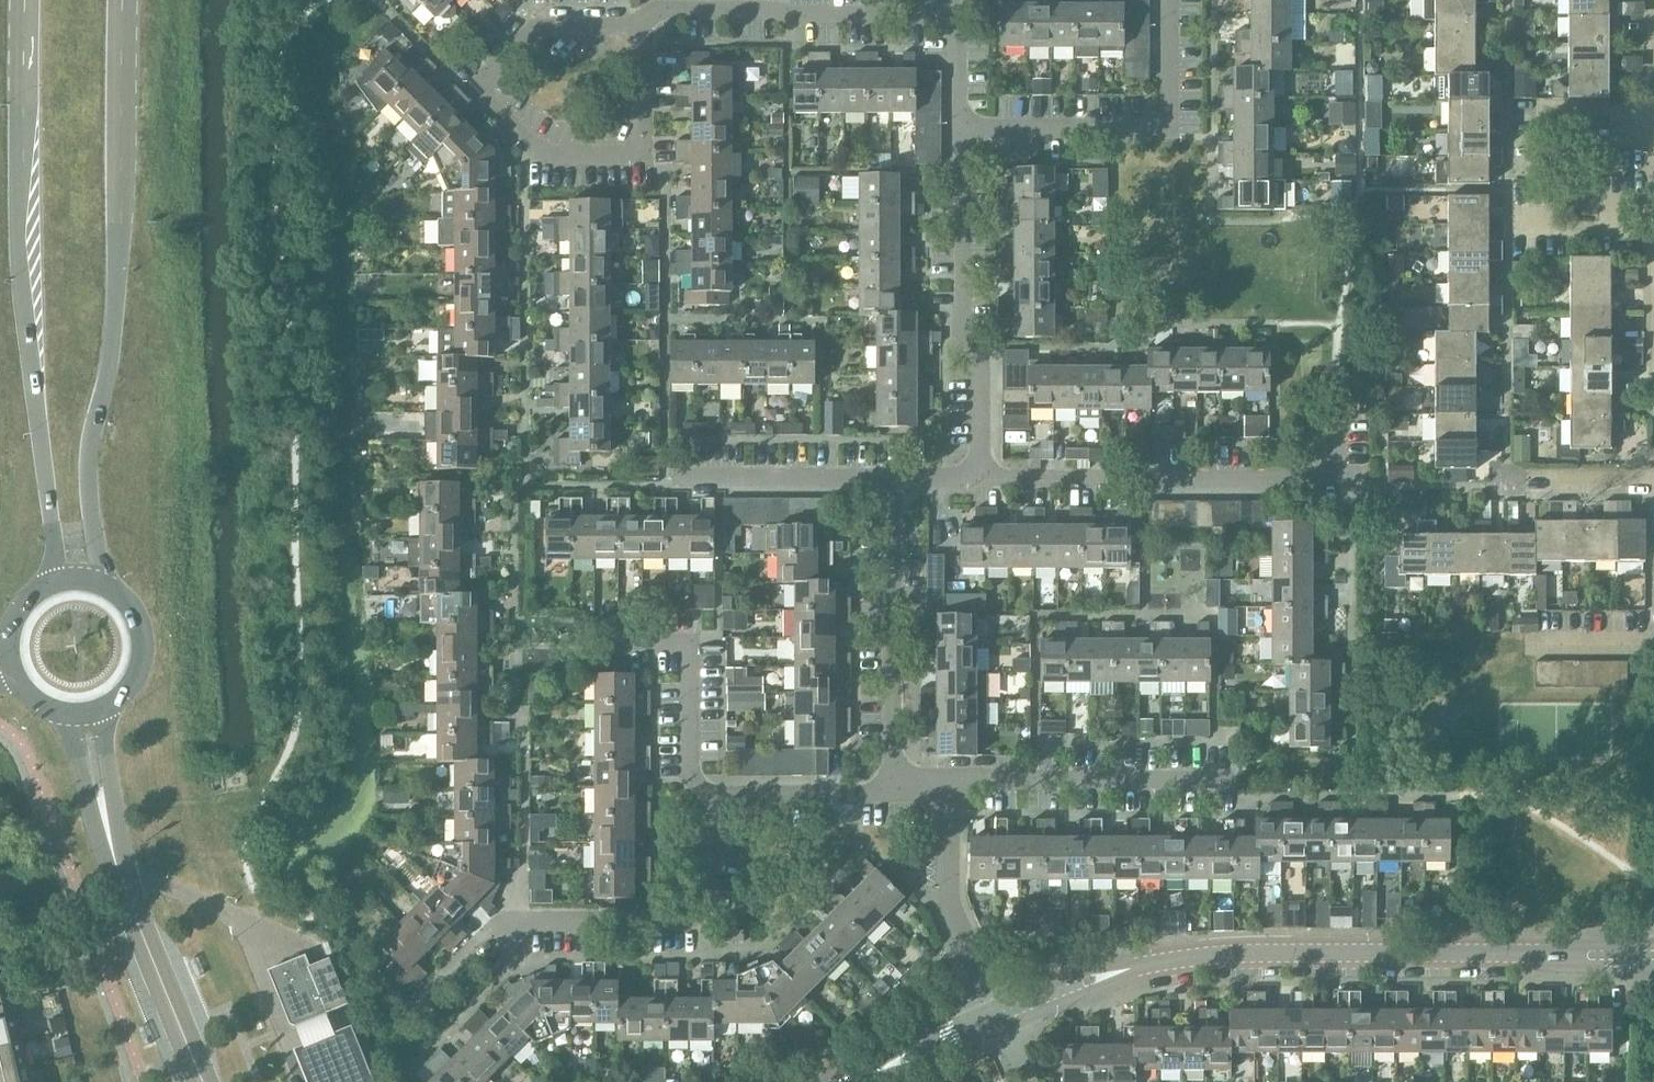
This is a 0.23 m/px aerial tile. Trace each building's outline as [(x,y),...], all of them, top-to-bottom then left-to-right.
[(452,0),(400,0),(412,12),(421,4),(435,18),(438,15),(443,20),(450,19),(456,14),(456,7),(451,2),(452,1),(452,0)] [(1027,47),(1027,0),(1016,0),(1016,5),(1002,5),(1002,47),(1027,47)] [(1051,47),(1051,5),(1038,5),(1038,0),(1027,0),(1027,47),(1051,47)] [(1075,47),(1074,0),(1064,0),(1064,5),(1051,5),(1051,47),(1075,47)] [(1098,47),(1098,5),(1085,5),(1085,0),(1074,0),(1075,47),(1098,47)] [(1123,53),(1123,40),(1123,27),(1123,13),(1123,0),(1111,0),(1111,5),(1098,5),(1098,47),(1100,47),(1100,59),(1123,59),(1123,53)] [(1149,13),(1149,0),(1123,0),(1123,13),(1149,13)] [(1251,14),(1290,14),(1290,0),(1251,0),(1251,14)] [(1364,10),(1382,10),(1382,0),(1364,0),(1364,10)] [(1435,22),(1476,22),(1476,3),(1500,3),(1500,0),(1426,0),(1426,22),(1435,22)] [(1568,17),(1618,16),(1618,3),(1609,3),(1609,0),(1568,0),(1568,17)] [(504,2),(496,11),(504,19),(512,10),(504,2)] [(504,19),(496,11),(488,19),(496,27),(504,19)] [(1123,13),(1123,27),(1149,26),(1149,13),(1123,13)] [(1235,31),(1235,42),(1290,42),(1290,14),(1251,14),(1251,31),(1235,31)] [(1568,17),(1568,44),(1609,44),(1609,30),(1618,30),(1618,16),(1568,17)] [(1646,16),(1618,16),(1618,30),(1618,35),(1646,35),(1646,16)] [(1435,22),(1435,49),(1476,48),(1476,22),(1435,22)] [(390,23),(382,31),(391,40),(399,32),(390,23)] [(1331,23),(1330,41),(1344,41),(1344,23),(1331,23)] [(1123,27),(1123,40),(1149,40),(1149,26),(1123,27)] [(1123,40),(1123,53),(1149,53),(1149,40),(1123,40)] [(1251,53),(1251,68),(1251,70),(1273,69),(1273,71),(1290,71),(1290,42),(1235,42),(1235,53),(1251,53)] [(1568,54),(1568,71),(1618,71),(1618,57),(1609,57),(1609,44),(1568,44),(1554,44),(1554,52),(1557,54),(1568,54)] [(1435,76),(1448,76),(1448,75),(1476,75),(1476,48),(1435,49),(1435,76)] [(398,56),(389,65),(379,55),(378,55),(357,85),(378,113),(387,103),(429,60),(421,53),(408,66),(398,56)] [(676,86),(676,97),(731,97),(731,95),(738,95),(743,84),(734,79),(731,79),(731,68),(709,68),(709,53),(685,53),(685,69),(692,69),(692,86),(676,86)] [(794,113),(819,113),(819,53),(808,53),(808,71),(794,71),(794,113)] [(819,113),(843,113),(843,71),(830,71),(830,53),(819,53),(819,113)] [(843,113),(867,113),(867,53),(855,53),(855,71),(843,71),(843,113)] [(867,113),(890,112),(890,71),(877,71),(878,53),(867,53),(867,113)] [(890,112),(915,112),(915,111),(915,98),(915,85),(915,72),(915,71),(915,53),(903,53),(903,71),(890,71),(890,112)] [(1123,53),(1123,59),(1123,66),(1149,66),(1149,53),(1123,53)] [(1646,57),(1618,57),(1618,71),(1646,71),(1646,57)] [(387,103),(403,120),(433,90),(424,81),(437,68),(429,60),(387,103)] [(1369,61),(1365,67),(1369,73),(1375,73),(1379,67),(1375,62),(1369,61)] [(1149,66),(1123,66),(1123,80),(1149,79),(1149,66)] [(1217,86),(1217,98),(1273,98),(1273,71),(1273,69),(1251,70),(1251,68),(1234,68),(1234,86),(1217,86)] [(1512,71),(1512,98),(1536,98),(1536,71),(1512,71)] [(1618,71),(1568,71),(1568,89),(1564,89),(1557,82),(1553,85),(1553,99),(1609,99),(1609,85),(1618,85),(1618,71)] [(941,72),(915,72),(915,85),(941,85),(941,72)] [(1448,76),(1448,102),(1502,102),(1502,93),(1489,93),(1489,74),(1476,75),(1448,75),(1448,76)] [(1382,75),(1367,75),(1367,101),(1382,101),(1382,75)] [(1095,78),(1081,78),(1081,90),(1095,90),(1095,78)] [(1051,79),(1032,79),(1032,95),(1051,94),(1051,79)] [(1355,82),(1337,82),(1337,98),(1355,98),(1355,82)] [(915,85),(915,98),(941,98),(941,85),(915,85)] [(403,120),(420,136),(462,94),(455,86),(441,99),(433,90),(403,120)] [(428,159),(431,155),(435,152),(437,153),(466,124),(457,115),(470,102),(462,94),(420,136),(413,143),(428,159)] [(692,108),(692,125),(731,125),(731,97),(676,97),(676,108),(692,108)] [(915,98),(915,111),(941,112),(941,98),(915,98)] [(1234,109),(1234,126),(1273,126),(1273,98),(1217,98),(1217,109),(1234,109)] [(1378,102),(1365,102),(1365,113),(1378,113),(1378,102)] [(1448,102),(1448,129),(1489,129),(1489,112),(1502,112),(1502,102),(1448,102)] [(1342,104),(1342,124),(1355,124),(1355,104),(1342,104)] [(915,112),(915,125),(941,125),(941,112),(915,111),(915,112)] [(783,113),(770,113),(770,124),(783,124),(783,113)] [(431,155),(447,191),(494,191),(494,177),(511,177),(511,167),(506,167),(491,132),(495,129),(488,122),(476,134),(466,124),(437,153),(435,152),(431,155)] [(676,141),(676,152),(731,152),(731,125),(692,125),(692,141),(676,141)] [(783,125),(770,125),(770,136),(783,136),(783,125)] [(915,125),(915,138),(941,138),(941,125),(915,125)] [(1217,142),(1217,154),(1273,154),(1273,126),(1234,126),(1234,143),(1217,142)] [(1448,129),(1448,157),(1502,157),(1502,147),(1489,147),(1489,129),(1448,129)] [(915,138),(915,151),(941,151),(941,138),(915,138)] [(1342,139),(1338,143),(1338,149),(1342,153),(1348,153),(1352,149),(1352,143),(1348,139),(1342,139)] [(941,151),(915,151),(915,164),(941,165),(941,151)] [(692,164),(692,180),(731,180),(731,152),(676,152),(676,164),(692,164)] [(1234,165),(1234,182),(1273,182),(1273,181),(1273,154),(1217,154),(1217,165),(1234,165)] [(1354,156),(1335,156),(1335,174),(1354,174),(1354,156)] [(1367,157),(1367,172),(1377,172),(1377,157),(1367,157)] [(1502,157),(1448,157),(1448,162),(1439,162),(1436,165),(1436,184),(1489,184),(1489,166),(1502,166),(1502,157)] [(782,168),(768,168),(769,179),(782,179),(782,168)] [(998,187),(998,198),(1053,198),(1053,169),(1015,169),(1015,187),(998,187)] [(1108,169),(1092,169),(1092,197),(1108,197),(1108,169)] [(860,175),(860,205),(915,205),(915,193),(898,193),(898,175),(860,175)] [(818,176),(794,176),(794,202),(818,202),(818,176)] [(676,197),(676,208),(731,208),(731,180),(692,180),(692,197),(676,197)] [(1273,182),(1234,182),(1234,198),(1217,198),(1217,210),(1234,210),(1283,210),(1284,181),(1273,181),(1273,182)] [(1337,181),(1337,204),(1352,204),(1352,181),(1337,181)] [(443,218),(456,218),(511,219),(511,208),(494,207),(494,191),(447,191),(443,191),(443,218)] [(1403,196),(1388,196),(1388,209),(1403,209),(1403,196)] [(1448,196),(1448,225),(1489,225),(1489,196),(1448,196)] [(1015,209),(1015,226),(1053,226),(1053,198),(998,198),(998,209),(1015,209)] [(554,218),(554,229),(609,229),(609,200),(571,201),(571,218),(554,218)] [(808,203),(794,203),(795,214),(808,214),(808,203)] [(860,205),(860,232),(898,232),(898,215),(915,215),(915,205),(860,205)] [(692,220),(693,236),(731,236),(731,208),(676,208),(676,220),(692,220)] [(456,218),(456,245),(494,245),(494,230),(511,230),(511,219),(456,218)] [(554,218),(546,218),(546,229),(554,229),(554,218)] [(782,225),(771,225),(771,234),(782,234),(782,225)] [(1448,225),(1448,251),(1502,251),(1502,242),(1489,242),(1489,225),(1448,225)] [(998,242),(998,253),(1053,253),(1053,226),(1015,226),(1015,242),(998,242)] [(554,229),(546,229),(546,240),(554,240),(554,229)] [(571,240),(571,257),(609,257),(609,229),(554,229),(554,240),(571,240)] [(647,253),(661,253),(660,230),(647,230),(647,253)] [(860,232),(860,258),(915,258),(915,248),(898,248),(898,232),(860,232)] [(782,235),(770,235),(770,245),(782,245),(782,235)] [(676,252),(676,264),(731,264),(731,236),(693,236),(692,252),(676,252)] [(456,245),(456,272),(519,272),(519,261),(494,261),(494,245),(456,245)] [(1448,251),(1448,278),(1489,279),(1489,261),(1502,261),(1502,251),(1448,251)] [(1015,265),(1015,282),(1053,282),(1053,253),(998,253),(998,265),(1015,265)] [(1387,256),(1387,278),(1401,278),(1401,269),(1398,269),(1398,256),(1387,256)] [(546,274),(546,284),(609,285),(609,257),(571,257),(571,273),(554,273),(554,274),(546,274)] [(860,258),(860,288),(898,288),(898,271),(915,271),(915,258),(860,258)] [(1570,258),(1570,285),(1611,285),(1611,258),(1570,258)] [(647,261),(647,283),(659,283),(659,261),(647,261)] [(731,264),(676,264),(676,275),(693,275),(693,291),(686,291),(686,306),(727,306),(727,292),(731,292),(731,264)] [(456,272),(456,299),(494,299),(494,283),(519,283),(519,272),(456,272)] [(1448,278),(1447,306),(1489,306),(1502,306),(1502,296),(1489,296),(1489,279),(1448,278)] [(1397,279),(1387,279),(1387,291),(1397,290),(1397,279)] [(998,297),(998,309),(1053,309),(1053,282),(1015,282),(1015,297),(998,297)] [(647,283),(645,283),(645,309),(659,309),(659,283),(647,283)] [(571,296),(571,312),(609,312),(609,285),(546,284),(546,295),(554,295),(554,296),(571,296)] [(1570,285),(1570,313),(1611,313),(1611,285),(1570,285)] [(782,288),(769,288),(769,300),(782,300),(782,288)] [(860,316),(877,316),(877,315),(899,315),(899,314),(915,314),(915,304),(899,304),(898,288),(860,288),(860,316)] [(456,299),(456,327),(511,327),(511,314),(494,314),(494,299),(456,299)] [(1447,306),(1447,332),(1447,333),(1476,333),(1489,334),(1489,315),(1502,315),(1502,306),(1489,306),(1447,306)] [(1053,309),(998,309),(998,320),(1015,320),(1015,337),(1053,337),(1053,309)] [(1087,309),(1086,322),(1106,322),(1106,309),(1087,309)] [(554,329),(554,340),(609,340),(609,312),(571,312),(571,329),(554,329)] [(1570,313),(1570,340),(1611,340),(1611,313),(1570,313)] [(520,314),(511,314),(511,327),(520,327),(520,314)] [(877,344),(932,344),(940,344),(940,332),(916,332),(916,314),(915,314),(899,314),(899,315),(877,315),(877,316),(877,344)] [(790,325),(779,325),(779,336),(790,335),(790,325)] [(1535,325),(1513,325),(1513,338),(1535,339),(1535,325)] [(511,327),(456,327),(456,329),(438,329),(438,356),(456,356),(456,357),(477,357),(477,358),(494,358),(494,341),(511,341),(511,327)] [(520,327),(511,327),(511,341),(520,341),(520,327)] [(659,327),(649,327),(649,339),(659,339),(659,327)] [(372,328),(372,338),(382,339),(382,329),(372,328)] [(1435,332),(1435,360),(1476,361),(1476,333),(1447,333),(1447,332),(1435,332)] [(766,385),(790,385),(790,335),(779,336),(779,343),(766,343),(766,385)] [(790,335),(790,385),(815,385),(815,343),(801,343),(801,335),(790,335)] [(670,385),(695,385),(695,336),(684,336),(684,343),(671,343),(670,385)] [(695,385),(719,385),(719,343),(706,343),(706,336),(695,336),(695,385)] [(719,385),(743,385),(743,336),(732,336),(732,343),(719,343),(719,385)] [(743,385),(766,385),(766,343),(754,343),(754,336),(743,336),(743,385)] [(571,352),(571,368),(609,368),(609,340),(554,340),(545,340),(545,351),(554,351),(554,352),(571,352)] [(1570,340),(1570,368),(1611,368),(1611,340),(1570,340)] [(1149,392),(1150,392),(1173,392),(1173,343),(1162,343),(1162,350),(1148,350),(1148,368),(1149,368),(1149,392)] [(1173,343),(1173,392),(1196,392),(1197,350),(1184,350),(1184,343),(1173,343)] [(1197,350),(1196,392),(1220,392),(1220,343),(1209,343),(1209,350),(1197,350)] [(1220,343),(1220,392),(1244,393),(1244,350),(1231,350),(1231,343),(1220,343)] [(1244,350),(1244,393),(1269,393),(1269,350),(1268,350),(1268,343),(1257,343),(1257,350),(1244,350)] [(877,344),(877,370),(916,370),(916,354),(932,354),(932,344),(877,344)] [(1002,350),(1003,364),(1029,363),(1029,350),(1002,350)] [(1514,353),(1514,366),(1526,366),(1526,354),(1514,353)] [(438,356),(438,385),(503,385),(503,375),(493,375),(493,374),(477,374),(477,358),(477,357),(456,357),(456,356),(438,356)] [(1029,390),(1029,403),(1029,409),(1054,409),(1054,368),(1042,368),(1042,360),(1030,360),(1030,367),(1029,367),(1029,377),(1029,390)] [(1054,368),(1054,409),(1078,410),(1078,360),(1067,360),(1067,368),(1054,368)] [(1078,360),(1078,410),(1102,410),(1102,368),(1089,368),(1089,360),(1078,360)] [(1102,368),(1102,410),(1125,410),(1125,360),(1114,360),(1114,368),(1102,368)] [(1125,360),(1125,410),(1150,410),(1150,392),(1149,392),(1149,368),(1148,368),(1136,368),(1136,360),(1125,360)] [(1435,360),(1435,387),(1476,387),(1476,361),(1435,360)] [(1003,364),(1002,377),(1029,377),(1029,367),(1029,363),(1003,364)] [(545,386),(546,396),(609,396),(609,368),(571,368),(571,385),(554,385),(554,386),(545,386)] [(1570,368),(1570,395),(1611,394),(1611,368),(1570,368)] [(877,370),(877,399),(932,399),(932,387),(916,387),(916,370),(877,370)] [(1401,372),(1390,372),(1390,386),(1401,385),(1401,372)] [(1002,377),(1002,390),(1029,390),(1029,377),(1002,377)] [(438,385),(438,413),(477,413),(477,397),(493,397),(493,395),(502,396),(503,385),(438,385)] [(1388,403),(1401,403),(1401,388),(1388,387),(1388,403)] [(1435,387),(1435,415),(1476,415),(1476,387),(1435,387)] [(1002,390),(1002,403),(1029,403),(1029,390),(1002,390)] [(1570,395),(1570,422),(1611,422),(1611,421),(1611,394),(1570,395)] [(571,407),(571,424),(609,424),(609,396),(546,396),(546,405),(554,406),(554,407),(571,407)] [(932,399),(877,399),(877,427),(916,427),(916,410),(932,409),(932,399)] [(1002,403),(1002,416),(1029,416),(1029,409),(1029,403),(1002,403)] [(438,440),(493,441),(502,441),(502,431),(493,431),(493,429),(477,429),(477,413),(438,413),(438,440)] [(1407,414),(1388,414),(1388,430),(1407,430),(1407,414)] [(1435,415),(1435,442),(1489,442),(1489,432),(1476,432),(1476,415),(1435,415)] [(1029,416),(1002,416),(1002,430),(1029,430),(1029,416)] [(1611,422),(1570,422),(1570,427),(1559,427),(1556,430),(1557,460),(1579,460),(1579,449),(1611,449),(1611,431),(1624,431),(1624,421),(1611,421),(1611,422)] [(609,424),(571,424),(571,440),(554,440),(554,466),(580,466),(580,452),(609,452),(609,424)] [(684,435),(695,435),(695,424),(684,424),(684,435)] [(695,424),(695,435),(707,435),(707,424),(695,424)] [(743,435),(743,424),(731,424),(731,435),(743,435)] [(755,424),(743,424),(743,435),(755,435),(755,424)] [(779,435),(790,435),(790,424),(779,424),(779,435)] [(790,424),(790,435),(802,435),(803,424),(790,424)] [(1221,438),(1221,426),(1208,427),(1208,438),(1221,438)] [(1232,426),(1221,426),(1221,438),(1233,438),(1232,426)] [(1161,438),(1172,438),(1172,427),(1161,427),(1161,438)] [(1172,427),(1172,438),(1185,438),(1185,427),(1172,427)] [(1257,438),(1269,438),(1269,427),(1257,427),(1257,438)] [(493,441),(438,440),(438,469),(477,469),(477,452),(493,452),(493,441)] [(1489,442),(1435,442),(1435,469),(1448,469),(1448,482),(1470,482),(1471,469),(1476,469),(1476,451),(1489,451),(1489,442)] [(1029,460),(1041,460),(1041,448),(1029,448),(1029,460)] [(1078,460),(1078,448),(1065,448),(1065,460),(1078,460)] [(1089,448),(1078,448),(1078,460),(1089,460),(1089,448)] [(1113,460),(1126,460),(1126,449),(1113,449),(1113,460)] [(1126,449),(1126,460),(1138,460),(1138,449),(1126,449)] [(1529,449),(1511,449),(1512,463),(1529,463),(1529,449)] [(633,457),(633,473),(659,473),(659,457),(633,457)] [(1078,460),(1078,469),(1085,469),(1089,469),(1089,460),(1078,460)] [(421,483),(421,511),(476,511),(476,499),(459,499),(459,483),(421,483)] [(546,559),(571,559),(571,499),(560,499),(560,518),(546,518),(546,559)] [(571,559),(595,559),(595,518),(582,518),(582,499),(571,499),(571,559)] [(595,559),(618,559),(618,499),(607,499),(607,518),(595,518),(595,559)] [(618,559),(642,559),(642,518),(630,518),(629,499),(618,499),(618,559)] [(642,559),(666,559),(666,499),(655,499),(655,518),(642,518),(642,559)] [(666,559),(689,559),(689,518),(677,518),(677,499),(666,499),(666,559)] [(689,518),(689,559),(714,559),(714,518),(714,499),(702,499),(702,518),(689,518)] [(723,525),(737,525),(737,499),(723,499),(723,525)] [(737,525),(750,525),(750,499),(737,499),(737,525)] [(750,525),(763,525),(763,499),(750,499),(750,525)] [(763,525),(776,525),(776,499),(763,499),(763,525)] [(778,525),(778,526),(789,526),(789,499),(776,499),(776,525),(778,525)] [(789,499),(789,526),(802,526),(802,499),(789,499)] [(802,526),(816,526),(815,499),(802,499),(802,526)] [(815,499),(816,526),(828,526),(829,499),(815,499)] [(531,518),(541,518),(541,501),(531,501),(531,518)] [(1145,528),(1159,528),(1159,501),(1145,501),(1145,528)] [(1159,528),(1172,528),(1172,501),(1159,501),(1159,528)] [(1172,528),(1185,528),(1185,501),(1172,501),(1172,528)] [(1185,528),(1198,528),(1198,501),(1185,501),(1185,528)] [(1198,528),(1211,528),(1212,501),(1198,501),(1198,528)] [(1211,528),(1225,528),(1225,501),(1212,501),(1211,528)] [(1225,528),(1238,528),(1238,501),(1225,501),(1225,528)] [(1238,528),(1251,528),(1251,501),(1238,501),(1238,528)] [(1264,501),(1251,501),(1251,528),(1264,528),(1264,524),(1264,516),(1264,501)] [(1535,521),(1535,534),(1535,562),(1536,562),(1562,562),(1562,502),(1549,501),(1549,521),(1535,521)] [(1602,521),(1589,521),(1589,562),(1616,562),(1616,501),(1602,501),(1602,521)] [(1630,501),(1616,501),(1616,562),(1645,562),(1645,521),(1630,521),(1630,501)] [(1575,502),(1562,502),(1562,562),(1589,562),(1589,521),(1575,521),(1575,502)] [(986,508),(975,508),(975,526),(961,526),(961,568),(986,568),(986,508)] [(986,568),(1010,568),(1010,526),(997,526),(997,508),(986,508),(986,568)] [(1010,568),(1034,568),(1034,508),(1023,508),(1022,526),(1010,526),(1010,568)] [(1034,568),(1057,568),(1057,526),(1044,526),(1045,508),(1034,508),(1034,568)] [(1057,568),(1081,568),(1081,508),(1070,508),(1070,526),(1057,526),(1057,568)] [(1081,568),(1104,568),(1104,526),(1092,526),(1092,508),(1081,508),(1081,568)] [(1104,526),(1104,568),(1129,568),(1129,526),(1129,508),(1117,508),(1117,526),(1104,526)] [(421,511),(421,538),(459,538),(459,522),(476,522),(476,511),(421,511)] [(1273,524),(1273,552),(1328,552),(1328,541),(1311,541),(1311,523),(1283,523),(1283,516),(1264,516),(1264,524),(1273,524)] [(1426,575),(1426,521),(1417,521),(1417,534),(1399,534),(1399,557),(1385,557),(1385,580),(1391,587),(1399,587),(1405,580),(1405,575),(1426,575)] [(1436,521),(1426,521),(1426,575),(1454,575),(1454,534),(1436,534),(1436,521)] [(1471,534),(1454,534),(1454,575),(1481,575),(1481,521),(1471,521),(1471,534)] [(1490,521),(1481,521),(1481,575),(1508,575),(1508,534),(1490,534),(1490,521)] [(1508,521),(1508,534),(1508,575),(1536,575),(1536,562),(1535,562),(1535,534),(1518,534),(1517,521),(1508,521)] [(778,526),(778,554),(833,554),(832,543),(816,543),(816,526),(802,526),(789,526),(778,526)] [(421,538),(421,566),(476,566),(476,555),(459,555),(459,538),(421,538)] [(841,543),(832,543),(833,554),(841,554),(841,543)] [(1273,552),(1273,580),(1311,580),(1311,563),(1328,564),(1328,552),(1273,552)] [(778,583),(795,583),(795,582),(817,582),(817,581),(817,566),(833,565),(833,554),(778,554),(778,583)] [(944,555),(927,555),(926,610),(944,610),(944,555)] [(421,595),(438,595),(438,594),(460,594),(460,593),(459,577),(476,577),(476,576),(485,576),(485,566),(476,566),(421,566),(421,595)] [(1273,580),(1272,608),(1328,608),(1328,596),(1311,596),(1311,580),(1273,580)] [(795,583),(796,610),(850,610),(850,599),(834,599),(834,581),(817,581),(817,582),(795,582),(795,583)] [(692,609),(704,609),(714,609),(714,592),(692,591),(692,609)] [(1577,591),(1562,591),(1562,604),(1577,603),(1577,591)] [(438,594),(438,595),(438,623),(493,623),(493,611),(477,611),(477,594),(460,593),(460,594),(438,594)] [(730,596),(722,596),(722,609),(731,609),(730,596)] [(1272,608),(1272,636),(1311,636),(1311,619),(1327,619),(1328,608),(1272,608)] [(1219,609),(1218,625),(1236,626),(1236,609),(1219,609)] [(796,610),(796,638),(834,638),(834,621),(850,621),(850,610),(796,610)] [(723,611),(723,631),(744,631),(744,611),(723,611)] [(921,633),(921,644),(976,644),(976,616),(937,616),(937,633),(921,633)] [(1538,617),(1512,617),(1512,632),(1538,632),(1538,617)] [(1396,620),(1382,620),(1382,632),(1396,632),(1396,620)] [(1425,620),(1413,620),(1413,633),(1425,633),(1425,620)] [(1066,682),(1066,622),(1055,622),(1055,641),(1041,640),(1041,682),(1066,682)] [(1077,622),(1066,622),(1066,682),(1090,682),(1090,640),(1077,640),(1077,622)] [(1103,640),(1090,640),(1090,682),(1113,682),(1113,622),(1102,622),(1103,640)] [(1124,622),(1113,622),(1113,682),(1137,682),(1137,640),(1124,640),(1124,622)] [(1150,640),(1137,640),(1137,682),(1161,682),(1161,622),(1150,622),(1150,640)] [(1172,622),(1161,622),(1161,682),(1185,682),(1185,641),(1172,640),(1172,622)] [(1197,641),(1185,641),(1185,682),(1209,682),(1209,641),(1209,622),(1197,622),(1197,641)] [(438,623),(438,651),(477,651),(477,634),(493,634),(493,623),(438,623)] [(1272,664),(1290,664),(1290,663),(1327,663),(1327,662),(1327,653),(1311,653),(1311,636),(1272,636),(1272,664)] [(796,638),(796,665),(850,666),(850,654),(834,654),(834,638),(796,638)] [(937,656),(937,672),(976,672),(976,671),(976,644),(921,644),(921,656),(937,656)] [(438,651),(438,678),(493,678),(493,667),(477,667),(477,651),(438,651)] [(1535,688),(1548,688),(1549,661),(1535,661),(1535,688)] [(1548,688),(1562,688),(1562,661),(1549,661),(1548,688)] [(1562,688),(1575,688),(1575,661),(1562,661),(1562,688)] [(1575,688),(1588,688),(1588,661),(1575,661),(1575,688)] [(1588,688),(1601,688),(1601,661),(1588,661),(1588,688)] [(1601,688),(1614,688),(1614,661),(1601,661),(1601,688)] [(1614,661),(1614,688),(1627,688),(1627,661),(1614,661)] [(1290,664),(1290,691),(1329,691),(1329,675),(1345,675),(1345,663),(1329,663),(1329,662),(1327,662),(1327,663),(1290,663),(1290,664)] [(796,665),(796,693),(834,693),(834,677),(850,677),(850,666),(796,665)] [(1234,665),(1220,665),(1220,679),(1234,679),(1234,665)] [(745,668),(726,668),(726,693),(733,693),(758,693),(761,693),(761,677),(745,677),(745,668)] [(921,688),(921,700),(987,700),(987,671),(976,671),(976,672),(937,672),(937,688),(921,688)] [(596,674),(596,703),(650,703),(650,692),(634,692),(634,674),(596,674)] [(438,678),(438,706),(477,706),(477,690),(493,690),(493,678),(438,678)] [(547,681),(530,681),(530,703),(547,703),(547,681)] [(1029,689),(1019,689),(1019,697),(1029,697),(1029,689)] [(1290,691),(1290,718),(1345,719),(1345,708),(1329,708),(1329,691),(1290,691)] [(758,693),(733,693),(733,694),(726,693),(726,709),(758,709),(758,693)] [(796,693),(796,720),(850,721),(851,709),(834,708),(834,693),(796,693)] [(937,711),(937,726),(937,727),(976,727),(987,727),(987,700),(921,700),(921,711),(937,711)] [(596,703),(596,731),(634,731),(634,714),(650,714),(650,703),(596,703)] [(438,706),(438,734),(508,734),(508,723),(493,723),(493,722),(477,722),(477,706),(438,706)] [(1345,719),(1290,718),(1290,748),(1329,748),(1329,730),(1345,730),(1345,719)] [(815,749),(829,749),(834,749),(834,732),(850,732),(850,721),(796,720),(796,750),(802,749),(815,749)] [(1152,720),(1140,720),(1140,731),(1151,731),(1152,720)] [(1209,721),(1184,721),(1184,726),(1185,736),(1209,736),(1209,721)] [(1134,723),(1123,723),(1123,735),(1134,735),(1134,723)] [(937,727),(937,726),(921,726),(921,739),(937,738),(937,756),(976,756),(976,727),(937,727)] [(596,731),(596,758),(650,758),(650,747),(634,747),(634,731),(596,731)] [(438,761),(455,761),(477,761),(477,745),(493,745),(493,744),(508,744),(508,734),(438,734),(438,761)] [(744,737),(726,737),(726,749),(744,749),(744,737)] [(802,749),(796,750),(789,750),(789,776),(802,775),(802,749)] [(815,749),(802,749),(802,775),(815,775),(815,749)] [(829,749),(815,749),(815,775),(829,775),(829,749)] [(750,776),(749,750),(736,750),(736,776),(750,776)] [(763,750),(749,750),(750,776),(763,776),(763,750)] [(776,750),(763,750),(763,776),(776,776),(776,750)] [(789,750),(776,750),(776,776),(789,776),(789,750)] [(596,758),(596,786),(634,786),(634,770),(650,770),(650,758),(596,758)] [(456,790),(494,790),(511,790),(511,778),(494,778),(494,761),(477,761),(455,761),(456,790)] [(1328,768),(1320,775),(1324,780),(1333,773),(1328,768)] [(551,777),(530,777),(530,785),(551,785),(551,777)] [(596,786),(596,814),(650,814),(650,803),(634,803),(634,786),(596,786)] [(456,790),(456,817),(511,817),(511,806),(494,806),(494,790),(456,790)] [(1256,820),(1256,838),(1257,838),(1257,862),(1258,862),(1281,862),(1281,802),(1270,802),(1270,820),(1256,820)] [(1292,802),(1281,802),(1281,862),(1305,862),(1305,820),(1292,820),(1292,802)] [(1318,820),(1305,820),(1305,862),(1329,862),(1329,802),(1318,802),(1318,820)] [(1340,802),(1329,802),(1329,862),(1353,862),(1353,820),(1340,820),(1340,802)] [(1366,820),(1353,820),(1353,862),(1376,862),(1377,802),(1366,802),(1366,820)] [(1388,802),(1377,802),(1376,862),(1400,862),(1400,820),(1388,821),(1388,802)] [(1413,820),(1400,820),(1400,862),(1424,862),(1424,802),(1413,802),(1413,820)] [(1435,802),(1424,802),(1424,862),(1449,862),(1449,821),(1435,820),(1435,802)] [(596,814),(596,842),(634,842),(634,826),(650,826),(650,814),(596,814)] [(456,817),(456,843),(494,843),(494,829),(511,829),(511,817),(456,817)] [(531,819),(532,837),(546,836),(545,818),(531,819)] [(971,880),(996,880),(996,819),(985,819),(985,838),(971,838),(971,880)] [(996,880),(1020,880),(1020,838),(1007,838),(1007,819),(996,819),(996,880)] [(1020,880),(1043,880),(1043,820),(1032,819),(1032,838),(1020,838),(1020,880)] [(1043,880),(1067,880),(1067,838),(1054,838),(1054,820),(1043,820),(1043,880)] [(1067,880),(1091,880),(1091,820),(1080,820),(1080,838),(1067,838),(1067,880)] [(1091,880),(1114,880),(1114,838),(1102,838),(1102,820),(1091,820),(1091,880)] [(1114,880),(1138,880),(1138,820),(1127,820),(1127,838),(1114,838),(1114,880)] [(1138,880),(1162,880),(1162,838),(1149,838),(1149,820),(1138,820),(1138,880)] [(1162,880),(1186,880),(1186,820),(1175,820),(1175,838),(1162,838),(1162,880)] [(1186,880),(1210,880),(1210,838),(1197,838),(1197,820),(1186,820),(1186,880)] [(1210,880),(1234,880),(1234,820),(1223,820),(1223,838),(1210,838),(1210,880)] [(1234,820),(1234,880),(1258,880),(1258,862),(1257,862),(1257,838),(1256,838),(1245,838),(1245,820),(1234,820)] [(596,842),(596,870),(650,870),(650,858),(634,858),(634,842),(596,842)] [(432,879),(438,885),(466,913),(476,902),(488,914),(495,907),(491,904),(505,869),(510,869),(511,859),(494,859),(494,843),(456,843),(447,843),(432,879)] [(547,844),(531,844),(531,865),(547,865),(547,844)] [(868,879),(856,890),(884,917),(904,897),(876,869),(876,870),(865,858),(856,867),(868,879)] [(351,862),(345,868),(354,877),(360,870),(351,862)] [(650,870),(596,870),(596,899),(634,899),(634,881),(650,881),(650,870)] [(438,885),(419,905),(458,944),(466,936),(455,924),(466,913),(438,885)] [(552,890),(530,890),(530,905),(552,904),(552,890)] [(833,890),(825,898),(864,937),(884,917),(856,890),(845,901),(833,890)] [(829,918),(817,929),(844,956),(864,937),(825,898),(817,906),(829,918)] [(419,905),(400,924),(427,951),(439,940),(451,952),(458,944),(419,905)] [(1061,913),(1043,913),(1043,931),(1061,931),(1061,913)] [(1268,913),(1268,928),(1280,928),(1280,913),(1268,913)] [(1288,914),(1288,928),(1305,928),(1305,914),(1288,914)] [(1232,915),(1214,915),(1215,931),(1233,931),(1232,915)] [(1041,917),(1025,917),(1025,931),(1042,931),(1041,917)] [(427,951),(400,924),(380,945),(395,960),(386,970),(409,993),(427,975),(416,963),(427,951)] [(794,929),(786,937),(825,976),(844,956),(817,929),(806,941),(794,929)] [(725,942),(744,942),(744,930),(725,930),(725,942)] [(790,957),(779,968),(778,968),(805,995),(825,976),(786,937),(778,945),(790,957)] [(281,987),(295,1022),(326,1009),(327,1012),(339,1007),(348,1004),(330,959),(321,962),(310,967),(305,956),(269,970),(277,989),(281,987)] [(737,976),(737,981),(738,1023),(763,1023),(763,1028),(779,1028),(790,1017),(787,1013),(805,995),(778,968),(779,968),(773,962),(737,976)] [(583,982),(571,982),(571,1023),(594,1023),(594,963),(583,963),(583,982)] [(605,963),(594,963),(594,1023),(616,1023),(617,1023),(617,982),(605,982),(605,963)] [(666,963),(655,963),(655,981),(660,981),(666,981),(666,963)] [(677,963),(666,963),(666,981),(677,981),(677,963)] [(713,963),(713,981),(713,1023),(714,1023),(714,1036),(738,1036),(738,1023),(737,981),(725,981),(725,963),(713,963)] [(513,1000),(502,1010),(530,1038),(529,1039),(536,1045),(571,1030),(571,1023),(571,982),(556,982),(556,965),(546,966),(546,971),(512,985),(508,982),(501,988),(513,1000)] [(3,992),(13,990),(10,977),(0,980),(0,993),(3,992)] [(617,981),(617,982),(617,1023),(616,1023),(617,1040),(642,1040),(642,999),(630,999),(629,981),(617,981)] [(655,999),(642,999),(642,1040),(666,1040),(666,981),(660,981),(655,981),(655,999)] [(677,981),(666,981),(666,1040),(690,1040),(689,999),(677,999),(677,981)] [(702,999),(689,999),(690,1040),(714,1040),(714,1036),(714,1023),(713,1023),(713,981),(702,981),(702,999)] [(14,997),(13,990),(3,992),(4,999),(6,1005),(16,1003),(14,997)] [(1229,1011),(1229,1028),(1230,1028),(1230,1052),(1231,1052),(1254,1052),(1254,992),(1243,992),(1243,1011),(1229,1011)] [(1265,992),(1254,992),(1254,1052),(1278,1052),(1278,1011),(1265,1011),(1265,992)] [(1290,1011),(1278,1011),(1278,1052),(1301,1052),(1301,992),(1290,992),(1290,1011)] [(1312,992),(1301,992),(1301,1052),(1325,1052),(1325,1011),(1312,1011),(1312,992)] [(1338,1011),(1325,1011),(1325,1052),(1349,1052),(1349,992),(1338,992),(1338,1011)] [(1360,992),(1349,992),(1349,1052),(1372,1052),(1372,1011),(1360,1011),(1360,992)] [(1385,1011),(1372,1011),(1372,1052),(1396,1052),(1396,992),(1385,992),(1385,1011)] [(1407,992),(1396,992),(1396,1052),(1420,1052),(1420,1011),(1407,1011),(1407,992)] [(1433,1011),(1420,1011),(1420,1052),(1444,1052),(1444,992),(1433,992),(1433,1011)] [(1455,992),(1444,992),(1444,1052),(1468,1052),(1468,1011),(1455,1011),(1455,992)] [(1481,1011),(1468,1011),(1468,1052),(1492,1052),(1492,992),(1481,992),(1481,1011)] [(1503,992),(1492,992),(1492,1052),(1515,1052),(1515,1011),(1503,1011),(1503,992)] [(1528,1011),(1515,1011),(1515,1052),(1539,1052),(1539,992),(1528,992),(1528,1011)] [(1550,992),(1539,992),(1539,1052),(1563,1052),(1563,1011),(1550,1011),(1550,992)] [(1576,1011),(1563,1011),(1563,1052),(1586,1052),(1587,992),(1576,992),(1576,1011)] [(1598,992),(1587,992),(1586,1052),(1611,1052),(1611,1034),(1624,1034),(1624,1008),(1610,1008),(1610,1011),(1598,1011),(1598,992)] [(1195,1028),(1182,1028),(1182,1070),(1206,1070),(1206,1010),(1206,1001),(1195,1001),(1195,1028)] [(1169,1002),(1159,1002),(1158,1070),(1182,1070),(1182,1028),(1169,1028),(1169,1002)] [(25,1041),(16,1003),(6,1005),(3,1006),(6,1019),(0,1020),(0,1047),(25,1041)] [(304,1036),(310,1052),(341,1040),(328,1008),(298,1020),(304,1036)] [(479,1010),(471,1018),(510,1058),(529,1039),(530,1038),(502,1010),(491,1022),(479,1010)] [(1147,1028),(1135,1028),(1134,1028),(1134,1046),(1135,1046),(1135,1070),(1136,1070),(1158,1070),(1158,1010),(1147,1010),(1147,1028)] [(1217,1010),(1206,1010),(1206,1070),(1231,1070),(1231,1052),(1230,1052),(1230,1028),(1229,1028),(1217,1028),(1217,1010)] [(63,1017),(51,1020),(54,1031),(66,1029),(63,1017)] [(475,1038),(463,1049),(491,1077),(510,1058),(471,1018),(463,1026),(475,1038)] [(1087,1027),(1076,1027),(1076,1046),(1062,1046),(1063,1081),(1087,1081),(1087,1027)] [(1087,1027),(1087,1081),(1111,1081),(1111,1046),(1098,1046),(1098,1027),(1087,1027)] [(1111,1046),(1111,1081),(1136,1081),(1136,1070),(1135,1070),(1135,1046),(1134,1046),(1134,1028),(1135,1028),(1135,1027),(1124,1027),(1124,1046),(1111,1046)] [(357,1028),(299,1052),(311,1081),(380,1081),(357,1028)] [(69,1038),(56,1041),(59,1057),(72,1054),(69,1038)] [(31,1066),(25,1041),(0,1047),(0,1073),(31,1066)] [(432,1057),(457,1081),(486,1081),(491,1077),(463,1049),(452,1061),(440,1049),(432,1057)] [(74,1056),(65,1058),(67,1067),(76,1065),(74,1056)] [(432,1057),(424,1065),(436,1077),(431,1081),(457,1081),(432,1057)] [(31,1066),(0,1073),(0,1081),(34,1081),(31,1066)]
